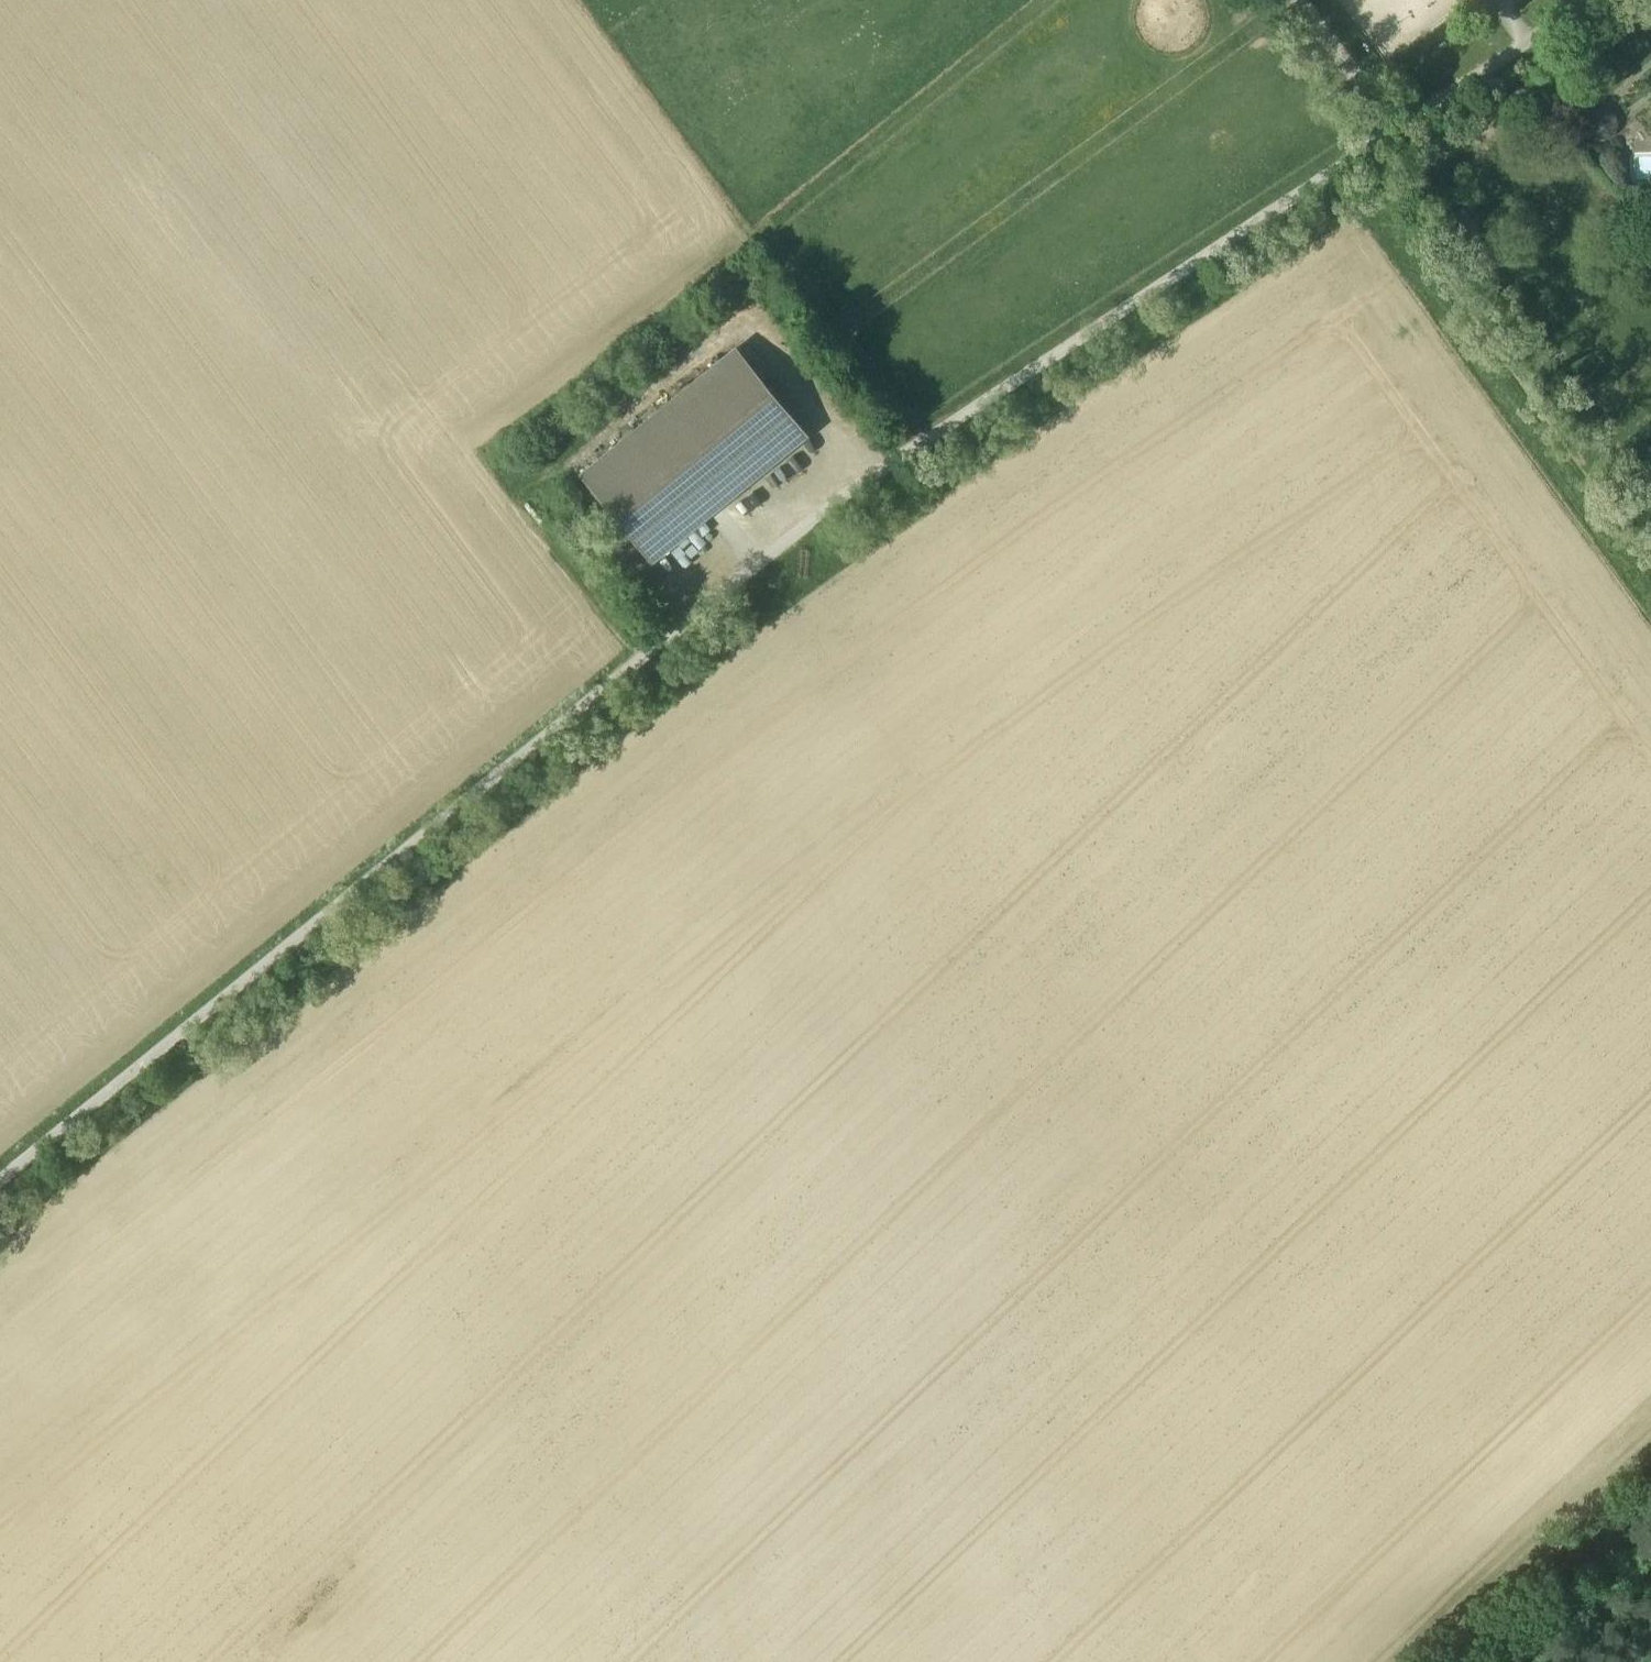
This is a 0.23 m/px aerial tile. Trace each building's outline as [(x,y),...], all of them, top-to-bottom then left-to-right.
[(584,473),(654,558),(807,433),(738,348),(584,473)]
